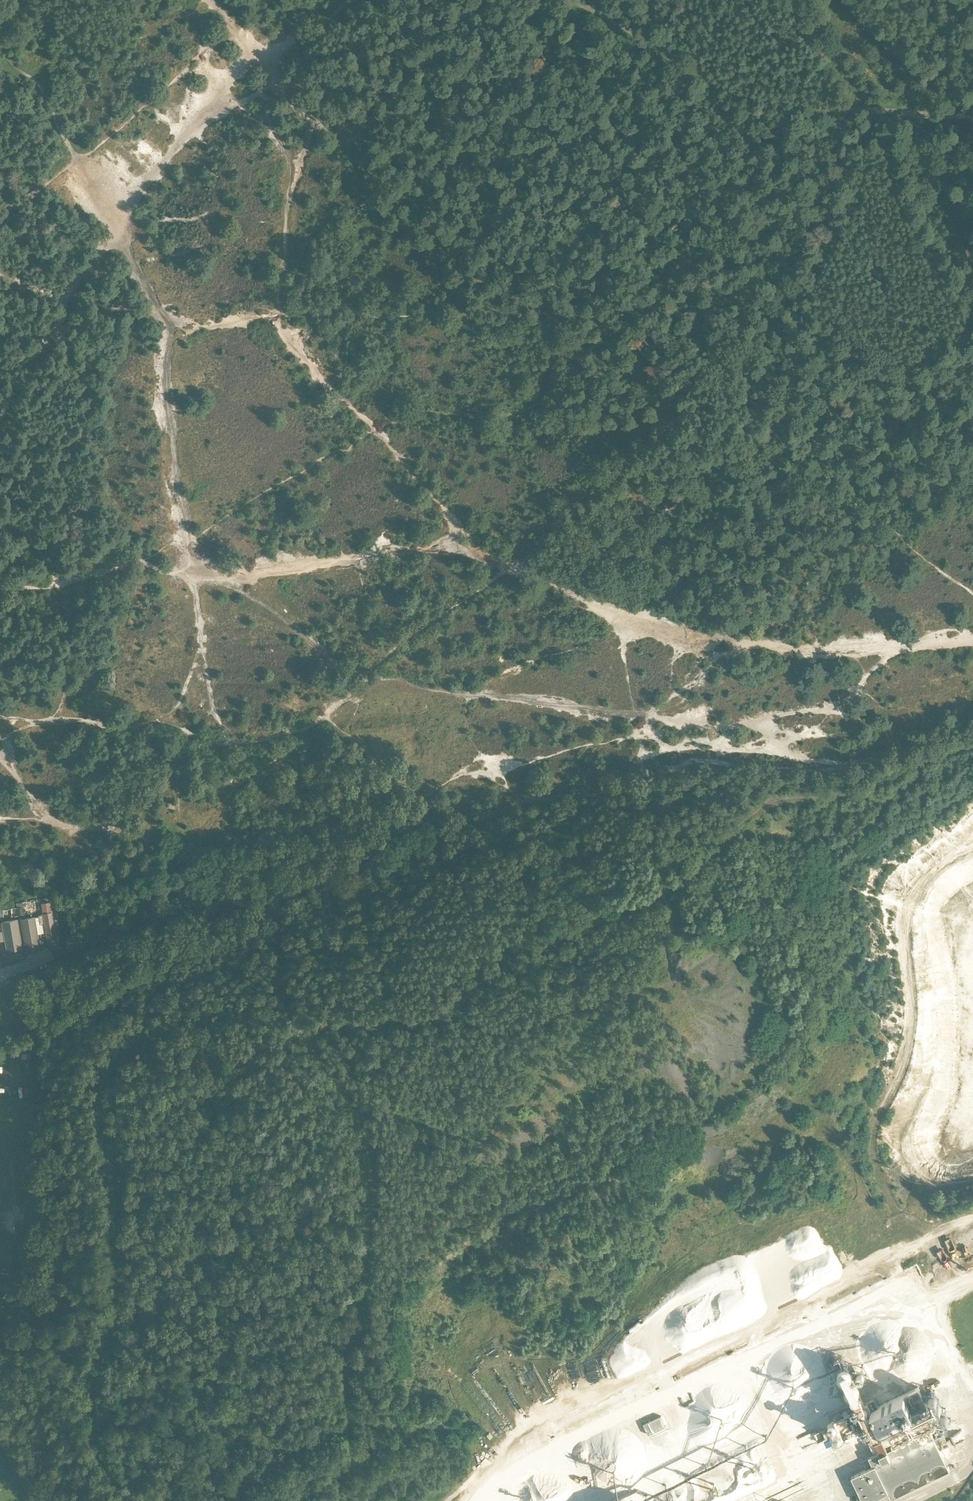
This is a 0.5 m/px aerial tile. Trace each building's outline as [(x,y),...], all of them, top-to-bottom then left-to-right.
[(43,913),(51,912),(50,902),(42,903),(43,913)] [(17,907),(19,917),(25,916),(25,914),(26,912),(25,911),(25,909),(23,908),(23,906),(17,907)] [(46,924),(45,924),(50,949),(58,947),(52,913),(44,914),(44,915),(46,924)] [(39,951),(32,917),(16,921),(24,955),(39,951)] [(19,949),(15,920),(3,921),(7,951),(19,949)] [(0,1047),(0,1057),(21,1058),(22,1049),(0,1047)] [(864,1403),(857,1407),(870,1433),(927,1406),(918,1387),(868,1411),(864,1403)] [(662,1415),(644,1424),(648,1433),(667,1425),(662,1415)] [(930,1430),(889,1450),(881,1453),(879,1454),(878,1453),(869,1457),(873,1466),(852,1477),(863,1500),(870,1500),(888,1492),(891,1498),(949,1470),(930,1430)] [(881,1453),(889,1450),(884,1439),(876,1442),(881,1453)] [(628,1495),(641,1489),(636,1479),(623,1485),(628,1495)]
